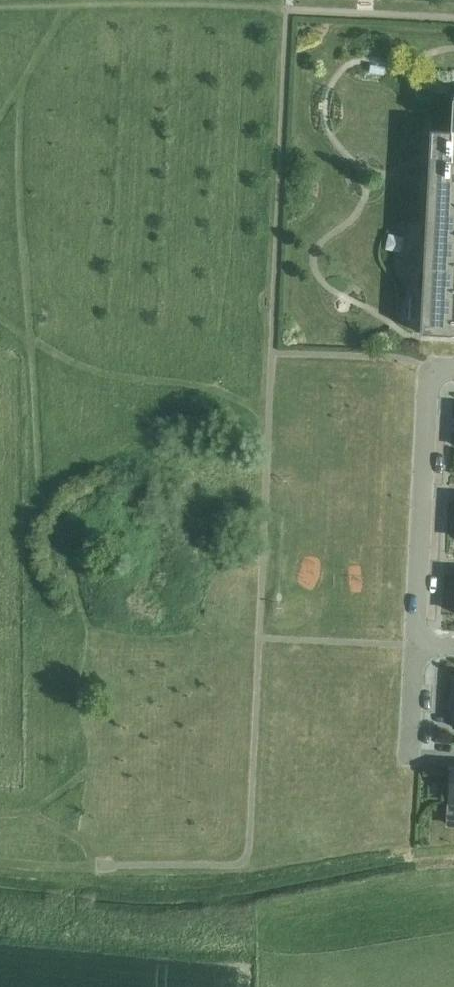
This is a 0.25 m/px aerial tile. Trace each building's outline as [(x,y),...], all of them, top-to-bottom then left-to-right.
[(452,93),(450,130),(430,129),(420,333),(453,335),(453,94),(452,93)]
